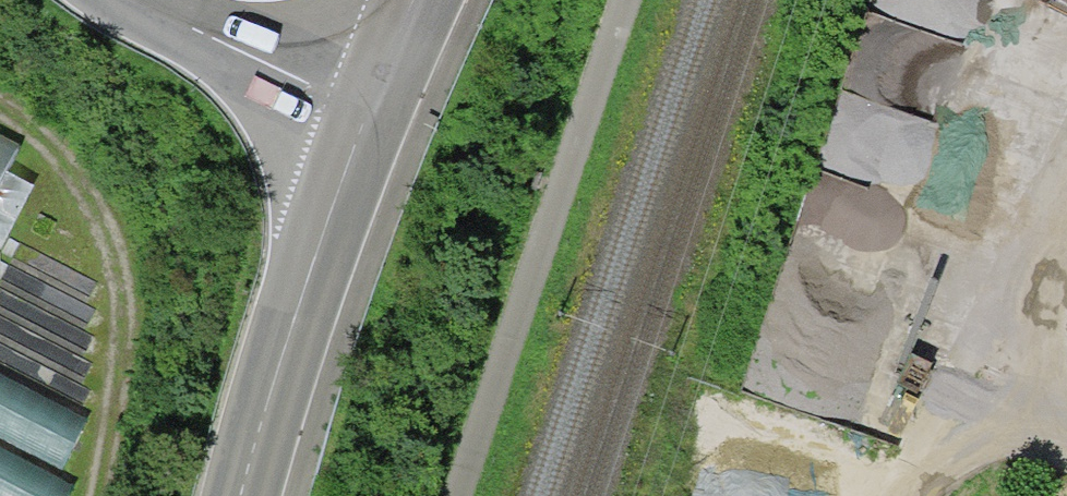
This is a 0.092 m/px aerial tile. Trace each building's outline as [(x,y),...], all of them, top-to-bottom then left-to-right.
[(0,144),(0,200),(22,156),(0,144)] [(99,423),(0,377),(0,495),(68,495),(99,423)]
